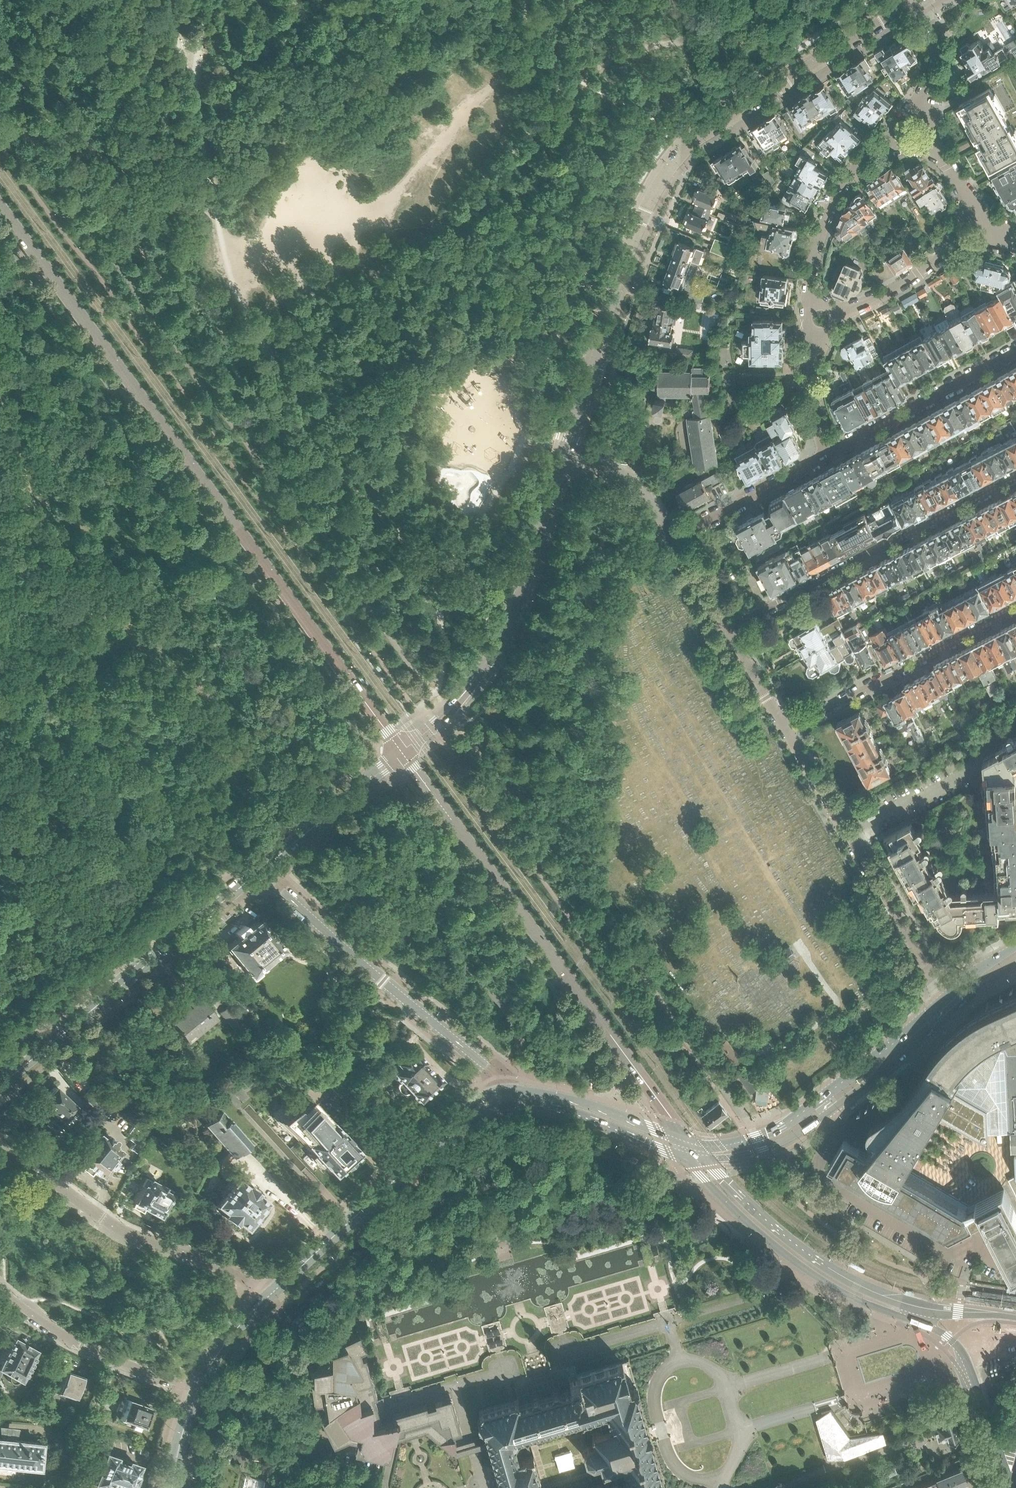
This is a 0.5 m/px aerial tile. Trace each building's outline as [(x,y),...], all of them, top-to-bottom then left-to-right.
[(916,57),(910,48),(912,47),(911,46),(913,45),(909,38),(907,40),(906,39),(903,41),(900,36),(895,39),(896,42),(891,45),(892,47),(906,69),(906,68),(918,61),(916,58),(916,57)] [(985,70),(1008,56),(1003,47),(997,51),(991,41),(982,46),(978,40),(970,45),(969,44),(967,43),(961,46),(961,48),(963,52),(962,53),(969,65),(966,67),(972,77),(984,69),(985,70)] [(1007,47),(1009,50),(1012,48),(1015,54),(1015,42),(1007,47)] [(906,69),(892,47),(885,51),(883,47),(876,52),(877,54),(875,56),(886,73),(890,70),(895,79),(908,70),(906,68),(906,69)] [(875,81),(868,68),(871,66),(865,57),(862,60),(861,59),(848,67),(862,89),(863,88),(862,87),(869,83),(870,85),(875,81)] [(862,89),(848,67),(837,75),(850,96),(862,89)] [(983,82),(987,89),(959,105),(960,106),(955,109),(959,117),(964,114),(969,122),(968,122),(976,137),(977,137),(980,144),(978,145),(983,154),(978,157),(982,165),(987,162),(990,167),(1015,153),(1015,90),(1005,70),(983,82)] [(839,108),(824,85),(816,90),(817,90),(813,93),(826,113),(831,110),(832,112),(839,108)] [(893,102),(884,95),(886,93),(878,86),(876,89),(875,89),(872,92),(870,90),(864,98),(883,113),(893,102)] [(826,113),(813,93),(811,91),(804,95),(804,96),(801,98),(801,99),(815,121),(815,120),(815,119),(819,116),(819,117),(820,117),(822,117),(823,116),(825,115),(825,113),(826,113)] [(883,113),(864,98),(863,98),(858,104),(860,106),(856,111),(873,124),(883,113)] [(815,121),(801,99),(795,104),(794,102),(790,105),(792,108),(788,110),(801,131),(806,127),(805,126),(808,124),(808,125),(815,121)] [(853,129),(850,127),(852,125),(847,121),(851,116),(849,114),(844,111),(835,118),(834,117),(832,119),(836,124),(837,125),(832,131),(852,148),(852,147),(856,142),(857,141),(861,137),(856,133),(859,129),(855,126),(853,129)] [(789,136),(775,113),(768,118),(768,119),(764,121),(778,143),(783,140),(785,141),(788,139),(789,136)] [(778,143),(764,121),(761,123),(760,123),(752,128),(757,137),(752,140),(759,151),(764,147),(766,150),(773,146),(775,148),(780,145),(778,143)] [(852,148),(832,131),(831,130),(817,146),(822,149),(828,153),(832,149),(842,158),(846,154),(851,148),(852,148)] [(759,165),(753,156),(752,157),(745,146),(743,147),(741,144),(730,151),(742,169),(743,171),(745,174),(759,165)] [(829,173),(814,165),(816,161),(814,159),(817,154),(806,146),(800,150),(802,151),(802,152),(797,161),(801,163),(796,171),(801,174),(821,185),(826,178),(829,173)] [(787,158),(783,150),(779,153),(784,160),(787,158)] [(742,169),(730,151),(723,156),(723,155),(715,160),(711,163),(717,172),(720,170),(726,180),(727,180),(728,182),(730,183),(736,179),(737,177),(735,174),(742,169)] [(991,172),(995,180),(1001,190),(1006,199),(1007,198),(1010,204),(1014,205),(1015,204),(1015,205),(1015,206),(1015,158),(996,169),(993,170),(991,172)] [(936,181),(932,176),(931,176),(924,165),(922,166),(921,165),(920,164),(919,164),(918,164),(911,168),(910,167),(905,170),(916,185),(911,188),(916,195),(936,181)] [(880,174),(879,175),(896,200),(903,195),(901,192),(907,188),(896,170),(893,167),(891,166),(887,169),(884,168),(881,171),(880,174)] [(776,180),(770,172),(769,170),(763,173),(771,186),(776,180)] [(820,189),(822,185),(821,185),(801,174),(799,178),(795,176),(791,184),(813,196),(815,197),(820,189)] [(867,183),(867,185),(872,192),(878,203),(881,207),(889,202),(890,204),(896,200),(879,175),(876,177),(875,176),(873,176),(870,177),(869,179),(870,181),(867,183)] [(948,200),(940,188),(942,187),(942,185),(940,182),(938,181),(936,182),(936,181),(916,195),(922,204),(927,201),(929,204),(927,206),(929,209),(931,208),(933,209),(940,205),(943,206),(947,203),(948,200)] [(712,208),(717,195),(716,195),(718,189),(706,184),(704,190),(699,188),(697,191),(694,196),(695,197),(694,200),(700,202),(697,208),(710,213),(711,207),(712,208)] [(806,209),(813,196),(791,184),(782,200),(788,204),(791,203),(792,200),(806,209)] [(852,202),(850,204),(851,205),(869,233),(870,232),(868,230),(873,226),(869,220),(877,215),(876,213),(874,211),(864,195),(863,195),(862,193),(861,193),(859,194),(856,195),(855,198),(852,200),(852,201),(852,202)] [(785,213),(786,208),(762,202),(761,208),(764,209),(762,218),(784,222),(788,222),(790,214),(786,213),(785,213)] [(835,233),(834,237),(837,242),(841,242),(859,229),(864,236),(869,233),(851,205),(848,206),(845,208),(843,211),(844,212),(842,213),(841,217),(838,224),(838,225),(839,226),(837,227),(840,230),(835,233)] [(703,231),(708,219),(707,218),(710,213),(697,208),(695,213),(689,211),(685,223),(703,231)] [(796,236),(798,234),(799,229),(797,227),(755,219),(758,227),(759,227),(760,226),(768,228),(768,225),(772,225),(771,231),(765,230),(764,234),(763,234),(761,245),(766,246),(769,242),(781,245),(780,247),(782,249),(789,251),(791,249),(793,240),(794,240),(795,236),(796,236)] [(732,245),(716,238),(713,244),(729,250),(732,245)] [(679,241),(674,254),(692,260),(699,263),(704,251),(700,249),(694,247),(694,246),(692,245),(688,243),(688,244),(679,241)] [(729,250),(713,244),(711,250),(727,256),(729,250)] [(912,260),(914,259),(912,254),(909,256),(903,247),(887,257),(886,258),(889,261),(887,262),(872,270),(880,282),(897,272),(897,273),(898,272),(902,269),(903,269),(903,268),(907,265),(907,266),(908,265),(912,262),(913,262),(913,261),(912,260)] [(672,260),(669,267),(694,276),(699,264),(692,261),(692,260),(674,254),(674,255),(672,260)] [(988,289),(995,264),(985,261),(985,264),(978,263),(975,264),(974,268),(970,271),(971,272),(974,276),(978,277),(978,279),(975,281),(979,287),(981,286),(986,287),(985,289),(988,289)] [(861,279),(861,277),(863,272),(861,269),(847,263),(834,291),(844,295),(845,292),(850,294),(854,293),(857,287),(858,286),(860,284),(861,282),(861,279)] [(1009,278),(1011,274),(1009,271),(1003,269),(1004,266),(995,264),(988,289),(990,290),(991,288),(995,289),(995,287),(997,288),(1001,285),(1001,283),(1005,284),(1011,281),(1009,278)] [(666,273),(664,279),(665,279),(664,281),(679,286),(680,286),(682,286),(680,290),(688,292),(688,291),(692,292),(693,289),(691,288),(695,277),(694,277),(694,276),(669,267),(669,268),(668,272),(667,274),(666,273)] [(959,280),(954,271),(948,274),(954,284),(959,280)] [(786,290),(787,278),(761,274),(761,277),(764,277),(761,302),(770,303),(770,299),(775,300),(774,304),(784,305),(784,301),(785,301),(785,300),(787,301),(788,290),(786,290)] [(931,287),(942,280),(940,276),(928,283),(931,287)] [(1014,280),(1011,281),(1005,284),(997,289),(1001,296),(1004,301),(1010,298),(1012,302),(1015,308),(1015,284),(1014,280)] [(924,288),(917,292),(921,298),(928,294),(924,288)] [(702,302),(704,296),(692,292),(688,291),(688,292),(686,297),(702,302)] [(915,293),(902,300),(906,307),(920,300),(915,293)] [(1015,323),(1006,305),(1004,301),(1001,296),(988,303),(1001,326),(1000,324),(1004,322),(1007,327),(1006,327),(1007,328),(1015,323)] [(700,308),(702,302),(686,297),(684,306),(700,308)] [(1001,326),(988,303),(986,300),(975,307),(976,309),(975,310),(990,336),(992,336),(998,333),(999,331),(997,328),(1001,326)] [(1012,302),(1006,305),(1015,323),(1015,308),(1012,302)] [(897,303),(889,307),(892,311),(899,307),(897,303)] [(976,340),(961,311),(960,311),(957,306),(956,306),(954,304),(951,303),(945,306),(944,310),(945,312),(944,313),(950,324),(951,323),(965,350),(966,350),(967,351),(973,348),(973,346),(974,346),(972,342),(976,340)] [(670,323),(672,309),(675,310),(675,307),(665,305),(658,304),(655,321),(670,323)] [(990,336),(975,310),(976,309),(975,307),(974,306),(971,305),(961,311),(976,340),(979,338),(981,340),(983,341),(989,338),(989,336),(990,336)] [(892,312),(889,307),(881,311),(884,316),(892,312)] [(937,329),(931,318),(927,320),(932,327),(933,327),(935,330),(937,329)] [(784,345),(784,335),(784,332),(783,332),(783,320),(774,320),(774,319),(763,319),(763,320),(755,320),(755,332),(751,332),(751,342),(743,341),(743,353),(751,353),(751,361),(783,360),(783,347),(784,347),(784,345)] [(672,346),(674,331),(672,331),(673,323),(670,323),(655,321),(654,328),(652,327),(649,341),(671,344),(671,346),(672,346)] [(951,323),(950,324),(939,330),(951,353),(954,352),(956,356),(965,351),(965,350),(951,323)] [(951,353),(939,330),(923,338),(936,361),(936,362),(937,364),(939,365),(947,360),(947,358),(946,356),(951,353)] [(843,348),(842,352),(844,356),(848,357),(852,355),(857,363),(858,364),(863,361),(872,356),(879,353),(870,337),(864,339),(862,336),(847,344),(847,345),(843,348)] [(936,361),(923,338),(911,345),(924,368),(936,362),(936,361)] [(924,368),(911,345),(899,352),(912,375),(924,368)] [(692,357),(694,349),(677,347),(676,355),(692,357)] [(912,375),(899,352),(892,356),(887,359),(894,372),(893,372),(899,382),(912,375)] [(897,401),(882,374),(872,356),(863,361),(873,378),(875,382),(888,406),(897,401)] [(718,464),(714,437),(711,414),(708,415),(707,409),(703,390),(711,390),(711,389),(710,388),(710,376),(711,376),(711,375),(703,375),(704,367),(692,367),(692,370),(686,370),(686,368),(685,368),(685,370),(680,370),(680,368),(679,368),(679,370),(673,370),(673,368),(672,368),(672,370),(667,370),(667,368),(666,368),(666,370),(660,370),(660,369),(659,369),(659,375),(653,377),(653,382),(653,387),(656,388),(656,397),(654,407),(659,408),(664,409),(665,403),(666,399),(666,396),(666,394),(672,394),(672,396),(673,396),(673,394),(678,394),(678,396),(679,396),(679,394),(685,394),(685,396),(686,396),(686,394),(692,394),(692,396),(693,396),(695,410),(695,411),(686,413),(688,424),(695,467),(718,464)] [(1006,373),(1007,373),(1015,391),(1015,368),(1006,373)] [(869,416),(854,389),(846,376),(846,375),(845,372),(844,372),(840,374),(844,383),(839,386),(839,389),(841,394),(833,398),(832,401),(834,404),(834,405),(845,426),(850,427),(869,416)] [(907,396),(899,382),(893,372),(887,375),(885,372),(882,374),(897,401),(907,396)] [(993,380),(1005,401),(1015,395),(1015,391),(1007,373),(993,380)] [(873,378),(863,384),(878,411),(888,406),(875,382),(873,378)] [(993,380),(980,387),(994,412),(994,413),(1008,406),(1005,401),(993,380)] [(863,384),(854,389),(869,416),(878,411),(863,384)] [(980,388),(967,395),(980,417),(984,415),(985,417),(994,412),(980,388)] [(967,394),(954,402),(968,426),(981,419),(980,417),(967,395),(967,394)] [(954,402),(941,409),(955,433),(968,426),(954,402)] [(771,418),(766,422),(772,432),(773,434),(780,430),(783,435),(794,428),(795,426),(792,420),(790,417),(787,411),(783,410),(782,411),(780,407),(769,413),(771,418)] [(942,441),(955,433),(941,409),(928,416),(942,441)] [(942,441),(928,416),(915,423),(929,448),(942,441)] [(915,423),(902,430),(914,451),(924,445),(927,451),(930,450),(929,448),(915,423)] [(783,435),(775,439),(785,456),(787,460),(800,453),(800,452),(801,448),(802,448),(798,442),(799,442),(797,439),(798,438),(798,436),(795,431),(794,430),(794,429),(794,428),(783,435)] [(902,430),(888,438),(900,459),(902,462),(907,460),(905,456),(914,451),(902,430)] [(1006,441),(1015,460),(1015,433),(1015,431),(1011,433),(1012,439),(1006,441)] [(755,444),(755,445),(768,469),(769,470),(783,462),(781,458),(785,456),(775,439),(773,434),(772,432),(757,441),(755,444)] [(881,442),(876,444),(889,469),(896,466),(894,462),(900,459),(888,438),(881,442)] [(994,446),(995,448),(1006,469),(1015,464),(1015,460),(1006,441),(1001,444),(1000,443),(994,446)] [(871,447),(863,451),(875,473),(877,477),(877,478),(884,474),(883,472),(889,469),(876,444),(871,447)] [(768,469),(755,445),(736,456),(738,460),(737,461),(741,468),(738,469),(739,472),(741,476),(744,475),(748,481),(759,475),(758,474),(768,469)] [(988,449),(982,452),(983,454),(982,454),(994,476),(1006,469),(995,448),(989,450),(988,449)] [(875,473),(863,451),(858,455),(857,454),(853,457),(866,483),(868,482),(870,484),(873,485),(876,483),(877,480),(877,477),(875,473)] [(994,476),(982,454),(978,456),(977,455),(970,458),(971,460),(983,482),(994,476)] [(847,460),(842,463),(855,486),(863,481),(864,484),(866,483),(853,457),(850,458),(847,460)] [(971,460),(960,466),(971,488),(983,482),(971,460)] [(842,463),(836,466),(821,474),(834,499),(837,504),(858,492),(855,486),(842,463)] [(971,488),(960,466),(954,469),(953,467),(947,470),(948,472),(959,494),(971,488)] [(724,480),(720,471),(714,474),(720,483),(724,480)] [(959,494),(948,472),(942,475),(942,473),(935,476),(936,478),(948,500),(959,494)] [(720,483),(714,474),(709,476),(713,483),(712,484),(713,486),(720,483)] [(821,474),(815,478),(805,483),(817,508),(834,499),(821,474)] [(901,483),(896,474),(893,476),(894,479),(897,484),(900,483),(901,483)] [(711,496),(706,487),(712,484),(713,483),(709,476),(694,484),(693,482),(683,487),(685,490),(676,494),(685,510),(711,496)] [(930,479),(924,482),(925,485),(936,506),(948,500),(936,478),(931,481),(930,479)] [(917,486),(915,487),(915,488),(927,511),(936,506),(925,485),(924,482),(917,486)] [(817,508),(805,483),(786,493),(799,517),(799,518),(809,513),(810,515),(819,511),(817,508)] [(927,511),(915,488),(904,494),(915,517),(927,511)] [(798,517),(786,493),(770,502),(771,511),(771,512),(766,515),(777,536),(783,533),(784,526),(798,518),(798,517)] [(915,517),(904,494),(891,501),(903,523),(915,517)] [(1010,494),(999,500),(1011,523),(1015,521),(1015,505),(1010,494)] [(992,504),(987,507),(999,530),(1000,532),(1007,528),(1006,526),(1011,523),(999,500),(992,504)] [(901,524),(892,506),(877,515),(872,505),(867,507),(866,508),(874,524),(872,525),(878,537),(879,536),(901,524)] [(831,533),(830,534),(841,555),(842,555),(843,555),(878,537),(872,525),(874,524),(866,508),(867,507),(866,506),(857,510),(861,518),(831,534),(831,533)] [(987,507),(976,513),(988,536),(992,533),(994,536),(1000,532),(999,530),(987,507)] [(777,536),(766,515),(764,512),(754,518),(748,520),(749,521),(738,526),(741,533),(738,535),(737,539),(740,545),(744,546),(747,544),(747,545),(748,544),(751,551),(777,536)] [(988,536),(976,513),(964,519),(976,542),(988,536)] [(964,519),(926,538),(938,561),(940,562),(951,556),(954,562),(957,561),(953,553),(962,548),(964,550),(972,546),(975,544),(976,542),(964,519)] [(821,539),(820,539),(825,549),(826,549),(828,551),(827,552),(831,561),(841,555),(830,534),(821,539)] [(926,538),(914,545),(926,568),(930,575),(935,572),(931,564),(938,561),(926,538)] [(820,539),(811,544),(816,554),(817,554),(818,556),(818,557),(822,566),(831,561),(827,552),(828,551),(826,549),(825,549),(820,539)] [(813,571),(812,571),(801,549),(800,547),(793,551),(792,548),(789,550),(784,540),(781,542),(783,547),(786,552),(800,578),(805,575),(812,571),(812,572),(813,571)] [(756,561),(783,547),(781,542),(758,554),(754,557),(756,561)] [(704,551),(705,547),(703,545),(700,544),(697,545),(696,549),(698,551),(701,552),(704,551)] [(811,544),(801,549),(812,571),(822,566),(818,557),(818,556),(817,554),(816,554),(811,544)] [(926,568),(914,545),(902,551),(915,574),(926,568)] [(902,551),(891,557),(902,579),(910,575),(911,576),(915,574),(902,551)] [(800,578),(786,552),(774,558),(773,557),(764,561),(765,562),(759,566),(763,573),(759,575),(758,579),(761,585),(765,586),(768,584),(772,591),(772,592),(773,592),(780,588),(784,586),(788,584),(793,582),(792,581),(793,581),(800,578)] [(902,579),(891,557),(881,562),(891,581),(889,581),(891,585),(893,584),(895,586),(897,584),(897,581),(902,579)] [(878,564),(866,570),(878,592),(882,590),(890,586),(888,582),(887,582),(878,565),(878,564)] [(670,565),(660,565),(660,573),(670,573),(670,565)] [(1004,576),(1015,596),(1015,595),(1015,572),(1013,567),(1008,570),(1010,573),(1004,576)] [(866,570),(854,576),(866,598),(878,592),(866,570)] [(1004,576),(1002,573),(998,575),(996,573),(990,577),(991,579),(1003,602),(1015,596),(1004,576)] [(854,576),(844,582),(853,600),(855,603),(856,604),(866,599),(866,598),(854,576)] [(1003,602),(991,579),(979,585),(991,608),(1003,602)] [(853,600),(844,582),(825,592),(838,616),(850,609),(849,607),(855,603),(853,600)] [(977,585),(965,592),(967,595),(978,615),(985,611),(985,612),(990,609),(979,588),(977,585)] [(965,592),(954,598),(955,601),(966,621),(974,618),(978,615),(967,595),(965,592)] [(954,598),(942,604),(944,607),(945,607),(955,627),(962,624),(967,622),(966,621),(955,601),(954,598)] [(940,599),(928,606),(930,609),(943,634),(950,630),(951,630),(955,628),(955,627),(945,607),(944,607),(942,604),(940,599)] [(936,637),(943,634),(930,609),(923,613),(936,637)] [(936,637),(923,613),(916,616),(929,641),(936,637)] [(929,641),(916,616),(909,620),(922,645),(929,641)] [(828,640),(824,633),(830,630),(834,637),(836,636),(845,630),(839,618),(821,629),(817,621),(800,631),(800,632),(790,638),(790,639),(789,642),(792,646),(795,647),(796,648),(800,645),(805,654),(828,640)] [(922,645),(909,620),(902,624),(915,649),(922,645)] [(860,629),(859,626),(857,623),(845,630),(847,635),(848,637),(854,633),(860,645),(854,648),(864,666),(876,659),(860,629)] [(915,649),(902,624),(895,628),(908,652),(915,649)] [(881,656),(870,635),(872,634),(867,625),(860,629),(876,659),(881,656)] [(901,656),(889,634),(885,627),(872,634),(870,635),(881,656),(885,664),(901,656)] [(996,633),(1007,653),(1008,656),(1013,666),(1015,671),(1015,656),(1015,654),(1015,642),(1008,627),(1001,631),(1001,630),(996,633)] [(856,654),(845,636),(847,635),(845,630),(836,636),(839,642),(835,645),(834,642),(832,644),(829,639),(828,640),(805,654),(811,663),(808,664),(807,669),(810,673),(814,674),(822,669),(823,669),(830,665),(832,668),(836,669),(840,667),(841,663),(840,661),(846,657),(847,659),(851,660),(855,658),(856,654)] [(896,630),(889,634),(901,656),(908,652),(896,630)] [(992,635),(985,639),(997,663),(1000,667),(1005,665),(1008,669),(1011,667),(1013,666),(1008,656),(1007,653),(996,633),(992,635)] [(997,663),(985,639),(978,643),(973,645),(991,679),(996,676),(996,675),(992,666),(997,663)] [(968,648),(959,652),(971,675),(972,677),(980,672),(991,693),(993,692),(997,690),(991,679),(973,645),(968,648)] [(971,675),(959,652),(950,657),(962,679),(971,675)] [(950,657),(942,661),(954,685),(963,681),(962,679),(950,657)] [(942,661),(934,666),(936,669),(946,689),(954,685),(942,661)] [(932,671),(928,673),(940,697),(948,693),(946,689),(936,669),(932,671)] [(924,675),(920,677),(932,701),(934,705),(942,701),(940,697),(928,673),(924,675)] [(916,680),(912,682),(924,705),(932,701),(920,677),(916,680)] [(908,683),(904,686),(906,690),(916,709),(924,705),(912,682),(908,683)] [(919,715),(916,709),(906,690),(895,696),(911,726),(919,741),(925,738),(914,718),(919,715)] [(895,696),(884,701),(889,712),(900,732),(911,726),(895,696)] [(877,705),(876,705),(882,716),(887,713),(889,712),(884,701),(877,705)] [(800,708),(799,705),(796,706),(796,705),(792,704),(791,704),(790,702),(787,704),(788,707),(789,706),(791,709),(794,710),(798,709),(800,708)] [(877,740),(868,722),(866,723),(860,711),(847,718),(846,717),(838,721),(854,752),(877,740)] [(931,717),(923,721),(925,725),(928,726),(934,723),(931,717)] [(896,730),(893,725),(886,728),(889,733),(896,730)] [(1001,744),(999,750),(997,752),(984,758),(985,779),(986,788),(982,788),(983,797),(990,797),(990,801),(983,801),(984,811),(987,810),(989,841),(993,840),(994,854),(998,853),(999,874),(995,874),(996,884),(997,883),(998,890),(950,894),(932,861),(929,863),(919,844),(916,838),(917,838),(917,836),(919,836),(912,823),(884,838),(895,857),(891,859),(902,878),(905,876),(918,900),(921,898),(929,913),(933,911),(938,920),(940,924),(943,927),(946,929),(949,931),(953,931),(956,930),(958,929),(961,926),(962,923),(963,920),(1009,917),(1008,913),(1015,913),(1015,736),(1001,744)] [(890,770),(884,758),(886,757),(877,740),(854,752),(869,781),(890,770)] [(277,954),(281,951),(273,940),(274,939),(274,934),(271,930),(266,930),(265,931),(257,922),(226,947),(250,976),(250,975),(254,980),(261,974),(258,970),(269,961),(272,965),(280,958),(277,954)] [(796,955),(790,947),(778,955),(784,963),(796,955)] [(186,1043),(215,1019),(196,995),(186,1003),(189,1006),(169,1022),(175,1029),(174,1029),(176,1032),(177,1032),(186,1043)] [(926,1068),(955,1086),(988,1106),(989,1128),(1011,1127),(1011,1109),(1011,1091),(1010,1090),(1009,1068),(1009,1066),(1010,1066),(1009,1047),(1015,1047),(1015,998),(991,1010),(981,1015),(977,1018),(972,1021),(963,1027),(954,1034),(949,1040),(948,1041),(944,1044),(944,1045),(942,1046),(940,1048),(933,1057),(926,1068)] [(241,1024),(227,1006),(220,1013),(234,1030),(241,1024)] [(439,1080),(430,1071),(428,1073),(426,1070),(428,1068),(424,1064),(422,1066),(419,1063),(421,1061),(413,1052),(412,1053),(408,1049),(392,1062),(396,1066),(389,1073),(391,1074),(391,1077),(394,1081),(397,1081),(398,1082),(396,1084),(396,1085),(396,1086),(396,1088),(396,1089),(397,1090),(399,1093),(401,1093),(402,1094),(403,1094),(405,1093),(406,1092),(407,1092),(408,1093),(408,1096),(412,1099),(414,1100),(416,1101),(419,1098),(421,1098),(425,1094),(425,1092),(430,1088),(431,1088),(436,1084),(436,1082),(439,1080)] [(768,1054),(755,1058),(757,1064),(770,1059),(768,1054)] [(759,1086),(745,1067),(736,1073),(750,1093),(759,1086)] [(845,1138),(829,1165),(849,1177),(949,1236),(950,1236),(974,1224),(984,1218),(979,1208),(968,1213),(966,1209),(902,1172),(909,1161),(910,1162),(914,1155),(936,1118),(938,1115),(940,1112),(945,1115),(990,1142),(989,1128),(988,1106),(955,1086),(926,1068),(920,1078),(914,1087),(907,1095),(900,1102),(892,1109),(883,1116),(873,1122),(871,1124),(869,1127),(868,1129),(868,1132),(869,1135),(871,1137),(873,1139),(873,1140),(869,1147),(867,1151),(845,1138)] [(347,1105),(358,1095),(349,1086),(348,1087),(349,1088),(340,1097),(347,1105)] [(74,1106),(54,1087),(41,1101),(60,1120),(62,1119),(65,1119),(67,1117),(66,1114),(74,1106)] [(92,1087),(83,1096),(95,1108),(104,1099),(104,1098),(103,1099),(92,1088),(92,1087)] [(768,1096),(768,1091),(756,1090),(755,1098),(765,1099),(766,1095),(768,1096)] [(716,1120),(727,1112),(719,1101),(705,1112),(701,1107),(698,1109),(711,1127),(718,1122),(716,1120)] [(346,1142),(334,1129),(334,1130),(326,1121),(326,1122),(310,1104),(287,1126),(300,1140),(302,1143),(302,1144),(310,1152),(309,1153),(311,1155),(309,1156),(317,1165),(319,1163),(321,1165),(329,1173),(353,1151),(346,1143),(346,1142)] [(249,1143),(227,1119),(220,1111),(204,1125),(228,1153),(232,1158),(249,1143)] [(144,1143),(138,1138),(142,1134),(133,1127),(125,1136),(134,1143),(130,1148),(136,1153),(144,1143)] [(110,1159),(117,1149),(109,1142),(111,1139),(105,1134),(102,1138),(94,1131),(86,1141),(83,1141),(80,1144),(81,1145),(81,1147),(73,1157),(82,1164),(79,1168),(85,1173),(88,1169),(97,1176),(105,1165),(107,1165),(108,1165),(110,1162),(110,1159)] [(147,1156),(155,1142),(157,1139),(152,1135),(142,1153),(147,1156)] [(256,1190),(247,1182),(245,1185),(244,1185),(243,1186),(233,1178),(231,1176),(229,1174),(228,1171),(227,1169),(227,1166),(227,1164),(229,1161),(230,1159),(232,1158),(228,1153),(225,1155),(223,1158),(221,1161),(220,1164),(220,1167),(220,1171),(221,1174),(223,1177),(225,1180),(227,1182),(229,1183),(212,1205),(214,1206),(215,1208),(220,1212),(222,1212),(222,1213),(221,1215),(231,1223),(233,1221),(243,1229),(254,1214),(255,1214),(258,1214),(262,1208),(262,1205),(264,1202),(254,1194),(255,1193),(254,1192),(256,1190)] [(157,1216),(169,1194),(161,1189),(162,1187),(144,1177),(140,1185),(141,1186),(132,1202),(157,1216)] [(1004,1187),(976,1202),(979,1208),(984,1218),(1013,1275),(1015,1273),(1015,1210),(1004,1187)] [(293,1322),(300,1330),(301,1330),(301,1331),(302,1330),(310,1323),(310,1322),(310,1321),(303,1313),(302,1313),(301,1313),(293,1321),(292,1321),(292,1322),(293,1322)] [(286,1335),(282,1332),(278,1337),(282,1340),(286,1335)] [(330,1358),(326,1363),(318,1364),(313,1364),(310,1365),(313,1388),(314,1393),(315,1402),(323,1401),(327,1408),(327,1410),(320,1413),(335,1444),(350,1437),(359,1439),(357,1451),(380,1456),(388,1458),(391,1458),(395,1436),(426,1427),(451,1448),(456,1453),(460,1452),(479,1447),(488,1444),(495,1468),(501,1487),(529,1487),(528,1486),(535,1484),(535,1482),(540,1480),(533,1456),(527,1458),(527,1456),(520,1458),(516,1444),(520,1438),(598,1414),(602,1429),(592,1432),(594,1440),(588,1442),(584,1449),(586,1458),(593,1462),(600,1460),(603,1468),(613,1465),(618,1479),(589,1487),(660,1487),(658,1483),(665,1481),(653,1442),(653,1441),(650,1433),(649,1428),(649,1427),(631,1368),(631,1367),(629,1361),(577,1376),(572,1378),(570,1378),(573,1391),(561,1394),(561,1393),(558,1392),(555,1393),(554,1395),(554,1396),(541,1400),(541,1399),(539,1398),(535,1399),(533,1402),(533,1403),(521,1406),(519,1400),(515,1401),(511,1402),(487,1409),(484,1411),(478,1412),(480,1418),(479,1418),(477,1422),(479,1427),(482,1428),(483,1428),(487,1440),(478,1443),(457,1449),(454,1446),(456,1442),(454,1434),(452,1432),(461,1430),(451,1396),(435,1401),(436,1403),(427,1406),(426,1403),(398,1412),(399,1415),(382,1420),(382,1419),(381,1416),(376,1399),(375,1395),(377,1394),(372,1377),(371,1375),(365,1355),(363,1356),(360,1349),(366,1346),(360,1333),(326,1349),(330,1358)] [(32,1349),(19,1342),(10,1337),(8,1336),(5,1337),(2,1343),(3,1346),(5,1347),(0,1356),(0,1385),(5,1388),(7,1384),(8,1385),(10,1385),(13,1385),(15,1384),(17,1383),(18,1381),(21,1376),(27,1366),(24,1364),(32,1349)] [(79,1397),(86,1378),(81,1377),(81,1376),(63,1370),(63,1371),(60,1370),(58,1377),(61,1378),(56,1393),(74,1399),(75,1395),(79,1397)] [(142,1428),(149,1407),(126,1399),(126,1400),(122,1398),(118,1410),(122,1411),(119,1420),(134,1425),(132,1429),(139,1432),(141,1427),(142,1428)] [(830,1410),(830,1409),(815,1419),(828,1459),(844,1458),(885,1443),(882,1432),(849,1436),(841,1425),(830,1410)] [(958,1437),(952,1415),(942,1418),(943,1421),(934,1424),(934,1426),(938,1440),(946,1438),(947,1441),(949,1440),(958,1437)] [(38,1442),(0,1438),(0,1465),(35,1469),(38,1442)] [(84,1465),(89,1450),(79,1447),(74,1462),(84,1465)] [(136,1465),(125,1461),(125,1459),(114,1456),(114,1457),(102,1453),(102,1455),(99,1454),(94,1468),(91,1467),(87,1478),(91,1480),(90,1482),(103,1487),(104,1483),(116,1487),(128,1487),(130,1484),(131,1484),(134,1476),(132,1476),(136,1465)] [(928,1469),(924,1458),(919,1460),(923,1471),(928,1469)] [(921,1471),(917,1461),(912,1463),(916,1473),(921,1471)] [(961,1481),(964,1479),(959,1468),(949,1472),(911,1487),(964,1487),(961,1481)] [(243,1487),(262,1487),(264,1479),(246,1476),(243,1487)]
